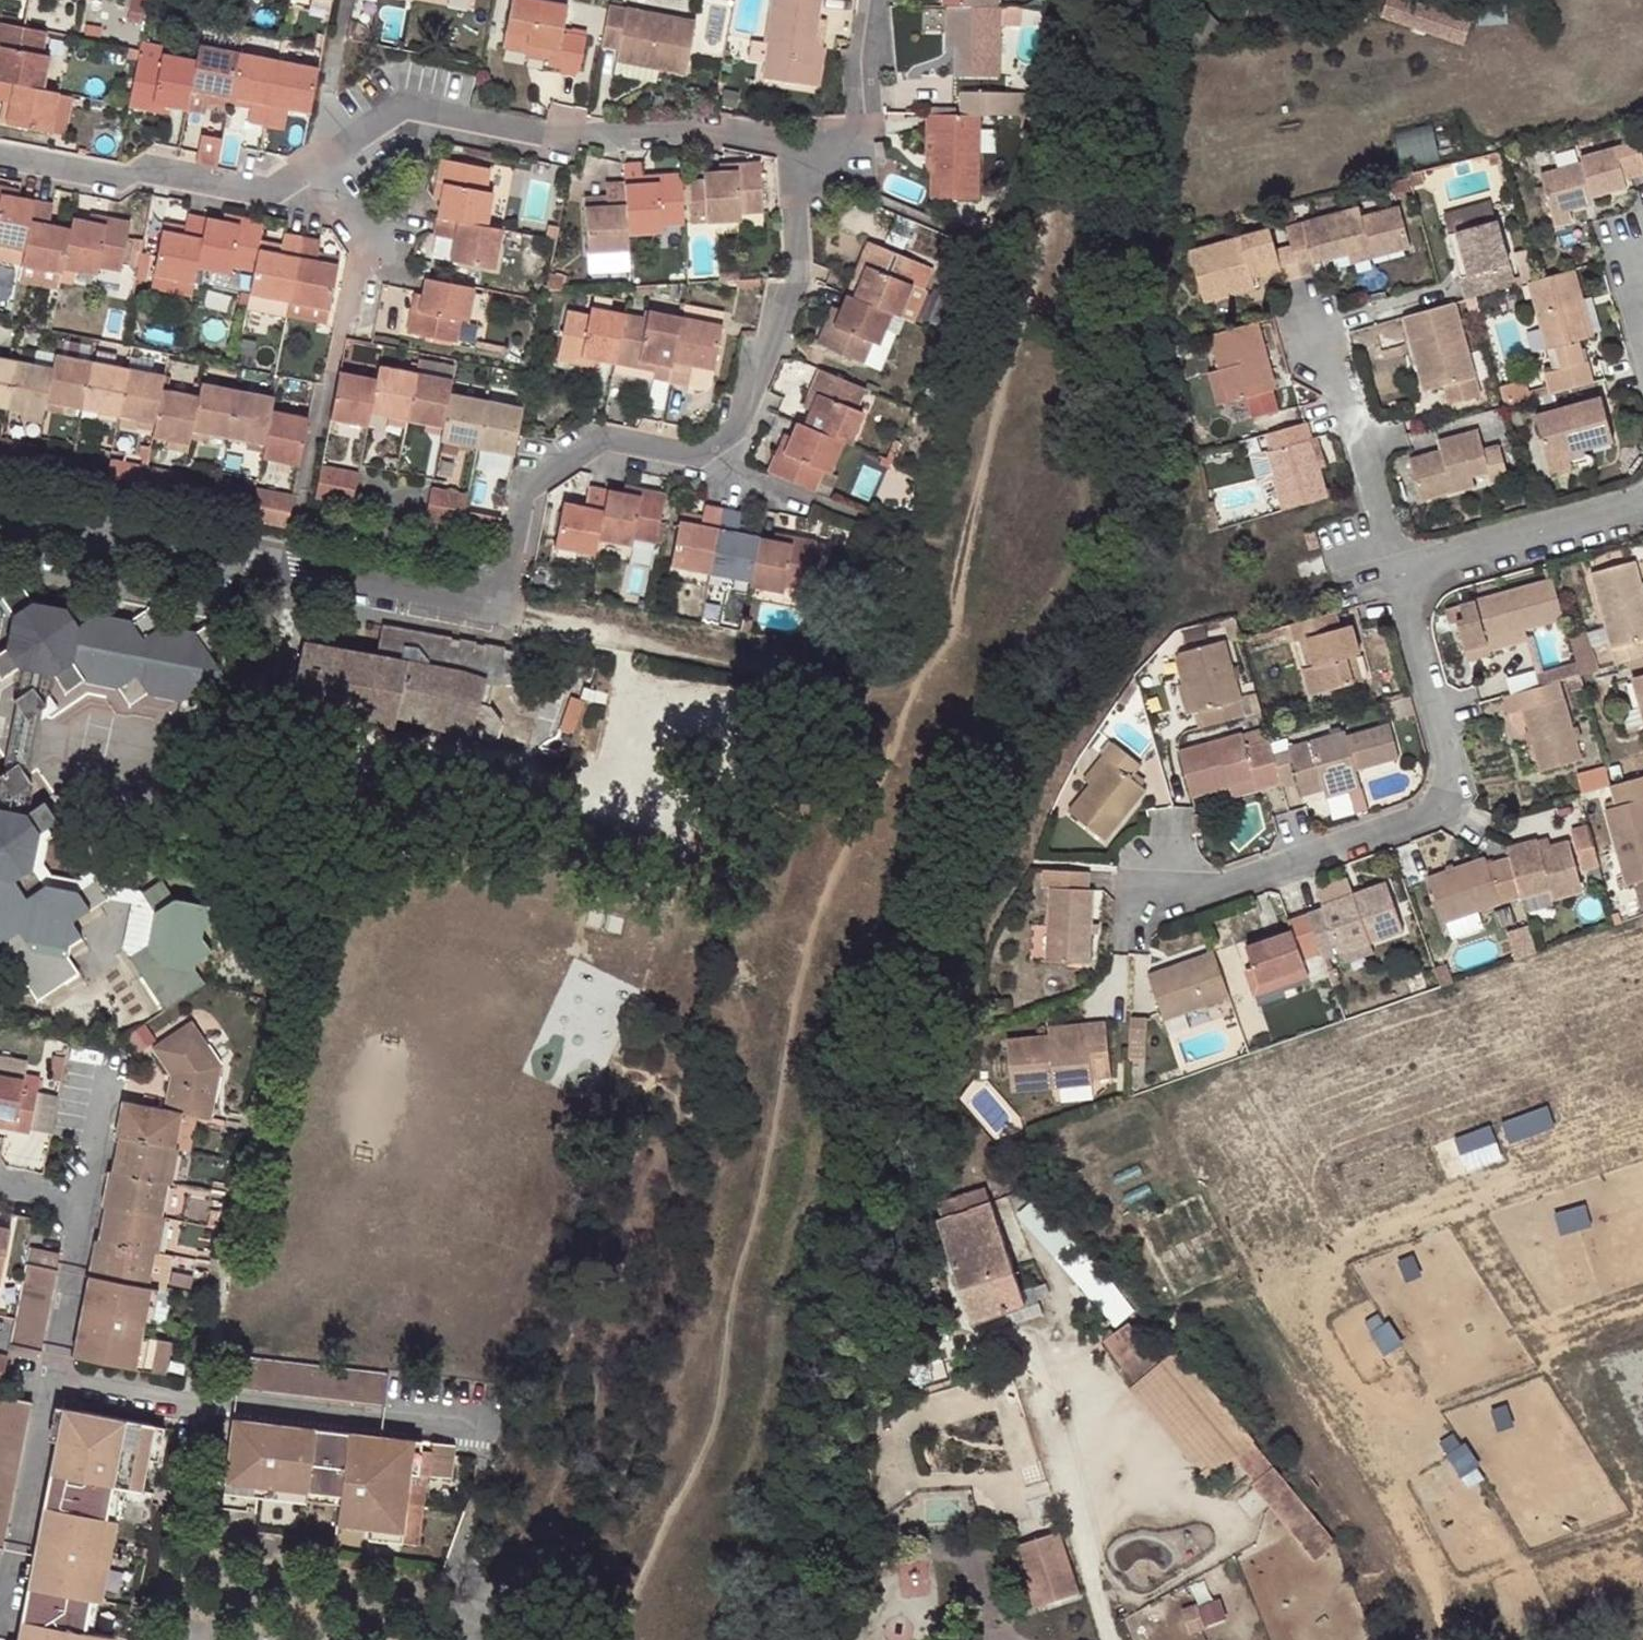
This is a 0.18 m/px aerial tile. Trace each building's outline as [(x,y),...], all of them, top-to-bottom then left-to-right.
[(143,12),(145,0),(139,0),(137,11),(143,12)] [(328,14),(331,0),(309,0),(307,10),(328,14)] [(566,5),(540,0),(509,0),(502,38),(548,47),(546,59),(545,64),(578,70),(585,35),(561,31),(566,5)] [(815,37),(821,0),(771,0),(764,43),(768,44),(764,66),(763,79),(810,87),(816,47),(814,47),(810,46),(811,37),(815,37)] [(1386,16),(1470,44),(1479,17),(1428,0),(1391,0),(1386,16)] [(695,21),(608,5),(601,45),(618,48),(616,59),(633,62),(634,57),(657,62),(656,67),(659,67),(685,73),(695,21)] [(1001,25),(1002,7),(1001,7),(987,7),(948,6),(948,35),(957,35),(957,49),(957,77),(1000,78),(1001,25)] [(1020,7),(1002,7),(1001,25),(1020,26),(1020,7)] [(46,31),(24,27),(0,22),(0,81),(42,89),(49,55),(41,54),(46,31)] [(957,35),(948,35),(947,49),(957,49),(957,35)] [(548,47),(502,38),(500,46),(525,51),(524,55),(546,59),(548,47)] [(750,41),(746,63),(764,66),(768,44),(764,43),(750,41)] [(141,44),(140,50),(129,106),(153,111),(154,104),(169,106),(187,110),(196,61),(161,54),(162,49),(141,44)] [(240,51),(199,44),(196,61),(187,110),(206,114),(208,101),(210,92),(231,97),(240,51)] [(287,44),(284,60),(312,65),(315,49),(287,44)] [(816,47),(810,87),(818,88),(824,48),(816,47)] [(248,121),(267,125),(279,59),(240,51),(231,97),(252,101),(250,108),(248,121)] [(633,62),(616,59),(613,73),(656,81),(659,67),(656,67),(657,62),(634,57),(633,62)] [(279,59),(267,125),(286,129),(288,115),(290,108),(310,112),(319,66),(312,65),(284,60),(279,59)] [(50,133),(58,92),(42,89),(0,81),(0,99),(3,100),(11,102),(7,125),(50,133)] [(58,92),(50,133),(64,135),(72,95),(58,92)] [(229,106),(229,104),(231,97),(210,92),(208,101),(229,106)] [(961,109),(961,115),(980,115),(981,115),(999,115),(1000,93),(962,92),(961,109)] [(1022,94),(1000,93),(999,115),(1001,115),(1015,115),(1021,115),(1022,94)] [(231,97),(229,104),(250,108),(252,101),(231,97)] [(0,114),(0,123),(7,125),(11,102),(3,100),(0,114)] [(154,104),(153,111),(168,114),(169,106),(154,104)] [(288,115),(309,119),(310,112),(290,108),(288,115)] [(961,115),(928,114),(928,132),(933,132),(933,171),(933,198),(979,199),(980,115),(961,115)] [(1435,123),(1399,133),(1408,164),(1444,153),(1435,123)] [(196,163),(217,167),(223,138),(202,134),(198,153),(196,163)] [(1642,177),(1634,146),(1574,162),(1576,169),(1534,180),(1546,219),(1562,215),(1575,211),(1573,204),(1589,202),(1622,192),(1619,182),(1642,177)] [(437,183),(445,184),(441,199),(441,201),(438,215),(438,217),(487,226),(494,193),(486,191),(491,168),(441,158),(437,183)] [(706,215),(706,223),(741,221),(740,212),(763,210),(760,160),(736,162),(737,170),(721,171),(704,172),(704,181),(689,182),(691,216),(706,215)] [(625,162),(623,162),(625,185),(628,235),(662,233),(662,226),(685,224),(682,174),(658,175),(658,183),(643,184),(642,176),(641,162),(625,162)] [(736,162),(721,163),(721,171),(737,170),(736,162)] [(658,183),(658,175),(642,176),(643,184),(658,183)] [(1404,182),(1408,195),(1421,191),(1418,178),(1404,182)] [(437,183),(434,198),(441,199),(445,184),(437,183)] [(629,251),(628,235),(625,185),(608,186),(608,197),(609,207),(585,209),(587,253),(629,251)] [(35,201),(33,201),(19,198),(2,195),(4,186),(0,186),(0,244),(26,249),(35,201)] [(609,207),(608,197),(584,199),(585,209),(609,207)] [(23,265),(63,272),(64,268),(71,229),(48,225),(53,204),(37,201),(35,201),(26,249),(23,265)] [(1573,204),(1575,211),(1589,207),(1589,202),(1573,204)] [(1465,306),(1471,304),(1512,291),(1487,207),(1441,220),(1447,241),(1455,238),(1467,278),(1458,282),(1465,306)] [(106,225),(107,218),(92,215),(90,222),(106,225)] [(185,236),(163,232),(154,275),(195,283),(198,267),(207,219),(205,218),(189,215),(187,227),(185,236)] [(226,215),(224,222),(241,225),(242,218),(226,215)] [(691,216),(692,224),(706,223),(706,215),(691,216)] [(1562,215),(1546,219),(1548,230),(1565,225),(1562,215)] [(1355,217),(1283,237),(1289,258),(1298,286),(1314,282),(1312,274),(1350,263),(1350,264),(1367,259),(1369,266),(1408,256),(1397,216),(1359,226),(1355,217)] [(451,259),(495,267),(502,229),(487,226),(438,217),(437,218),(435,234),(455,238),(451,259)] [(973,235),(984,240),(992,222),(981,217),(973,235)] [(73,219),(71,229),(64,268),(97,274),(99,266),(121,271),(130,223),(107,218),(106,225),(90,222),(73,219)] [(255,271),(259,250),(261,242),(265,222),(263,222),(242,218),(241,225),(224,222),(223,222),(209,219),(207,219),(198,267),(230,274),(232,266),(255,271)] [(187,227),(165,223),(163,232),(185,236),(187,227)] [(259,250),(255,271),(250,295),(290,302),(303,237),(301,237),(285,234),(283,246),(281,255),(259,250)] [(318,252),(320,241),(304,238),(303,237),(290,302),(330,310),(339,266),(316,262),(318,252)] [(131,265),(139,267),(144,240),(136,238),(131,265)] [(1447,241),(1458,282),(1467,278),(1455,238),(1447,241)] [(1281,290),(1298,286),(1289,258),(1273,262),(1267,241),(1188,262),(1202,313),(1255,300),(1253,289),(1278,282),(1281,290)] [(283,246),(261,242),(259,250),(281,255),(283,246)] [(866,267),(853,297),(893,314),(900,317),(913,284),(923,288),(931,268),(868,242),(859,263),(866,267)] [(23,265),(26,249),(0,244),(0,261),(23,265)] [(341,257),(318,252),(316,262),(339,266),(341,257)] [(1367,259),(1350,264),(1352,270),(1369,266),(1367,259)] [(866,267),(859,263),(846,294),(853,297),(866,267)] [(63,272),(23,265),(19,281),(60,288),(63,272)] [(718,273),(719,281),(739,280),(738,272),(718,273)] [(546,291),(563,290),(565,276),(550,273),(546,291)] [(1535,285),(1534,284),(1525,287),(1544,355),(1547,353),(1571,347),(1581,344),(1570,307),(1580,304),(1572,274),(1535,285)] [(152,289),(192,296),(195,283),(154,275),(152,289)] [(421,310),(412,308),(408,332),(408,333),(457,343),(461,320),(469,322),(476,288),(426,278),(426,279),(424,292),(423,293),(423,295),(421,310)] [(423,295),(415,293),(412,308),(421,310),(423,295)] [(893,314),(853,297),(846,294),(840,309),(833,325),(826,322),(817,344),(863,363),(872,342),(880,345),(893,314)] [(247,311),(287,319),(290,302),(250,295),(247,311)] [(330,310),(290,302),(287,319),(327,327),(330,310)] [(1590,342),(1580,304),(1570,307),(1581,344),(1590,342)] [(685,305),(682,318),(722,326),(725,313),(685,305)] [(583,357),(599,360),(616,363),(625,314),(591,307),(589,315),(566,311),(557,360),(582,365),(583,357)] [(840,309),(833,307),(826,322),(833,325),(840,309)] [(1480,401),(1452,309),(1404,323),(1424,398),(1444,392),(1448,410),(1480,401)] [(653,379),(670,382),(673,366),(682,318),(649,311),(647,318),(625,314),(616,363),(639,368),(641,360),(656,363),(653,379)] [(682,318),(673,366),(670,382),(689,386),(693,365),(714,369),(722,326),(682,318)] [(1251,326),(1207,338),(1217,375),(1226,406),(1269,394),(1251,326)] [(95,348),(58,341),(55,355),(92,362),(95,348)] [(1553,375),(1577,368),(1571,347),(1547,353),(1553,375)] [(92,362),(55,355),(53,370),(46,402),(62,405),(83,409),(92,362)] [(582,365),(597,368),(599,360),(583,357),(582,365)] [(0,359),(0,407),(8,409),(17,362),(0,359)] [(614,371),(653,379),(656,363),(641,360),(639,368),(616,363),(614,371)] [(43,415),(45,410),(46,402),(53,370),(17,362),(8,409),(21,411),(43,415)] [(128,369),(92,362),(83,409),(104,413),(119,416),(128,369)] [(706,389),(711,384),(714,369),(693,365),(689,386),(706,389)] [(380,366),(377,380),(371,413),(389,416),(408,419),(416,374),(380,366)] [(1539,379),(1545,400),(1588,387),(1583,366),(1577,368),(1553,375),(1539,379)] [(156,423),(162,391),(165,376),(128,369),(119,416),(140,420),(156,423)] [(804,425),(843,441),(851,444),(864,413),(857,410),(866,389),(820,369),(810,391),(817,395),(811,410),(804,425)] [(331,419),(368,427),(371,413),(377,380),(340,373),(331,419)] [(426,423),(444,427),(450,395),(453,381),(416,374),(408,419),(426,423)] [(1226,406),(1217,375),(1205,379),(1213,410),(1226,406)] [(238,391),(202,384),(199,398),(193,430),(208,433),(229,438),(238,391)] [(169,440),(190,445),(191,438),(193,430),(199,398),(162,391),(156,423),(154,431),(153,437),(169,440)] [(266,444),(272,412),(275,399),(238,391),(229,438),(250,442),(266,444)] [(810,391),(804,407),(811,410),(817,395),(810,391)] [(444,427),(442,436),(441,441),(478,448),(487,402),(450,395),(444,427)] [(1536,419),(1550,464),(1584,454),(1614,445),(1600,401),(1536,419)] [(62,405),(46,402),(45,410),(60,413),(62,405)] [(519,433),(523,409),(487,402),(478,448),(515,455),(519,433)] [(20,420),(42,424),(43,415),(21,411),(20,420)] [(266,444),(264,453),(263,459),(300,466),(309,419),(272,412),(266,444)] [(103,421),(118,424),(119,416),(104,413),(103,421)] [(387,424),(406,428),(408,419),(389,416),(387,424)] [(138,428),(154,431),(156,423),(140,420),(138,428)] [(829,473),(843,441),(804,425),(797,422),(791,438),(785,453),(777,449),(768,472),(813,491),(822,470),(829,473)] [(425,432),(442,436),(444,427),(426,423),(425,432)] [(1488,443),(1505,441),(1503,423),(1486,425),(1488,443)] [(208,433),(193,430),(191,438),(207,442),(208,433)] [(1307,445),(1302,431),(1266,441),(1271,458),(1266,461),(1274,488),(1275,488),(1284,519),(1326,506),(1315,471),(1307,445)] [(783,435),(777,449),(785,453),(791,438),(783,435)] [(1491,486),(1507,482),(1498,451),(1482,455),(1477,437),(1436,448),(1439,460),(1408,468),(1418,505),(1451,496),(1449,488),(1472,483),(1488,479),(1491,486)] [(35,462),(37,447),(2,440),(0,449),(0,455),(35,462)] [(167,448),(188,453),(190,445),(169,440),(167,448)] [(249,450),(264,453),(266,444),(250,442),(249,450)] [(1315,443),(1307,445),(1315,471),(1323,468),(1315,443)] [(140,467),(147,468),(151,448),(142,446),(140,457),(142,458),(140,467)] [(1550,464),(1552,471),(1587,462),(1584,454),(1550,464)] [(144,483),(147,468),(140,467),(110,461),(107,476),(144,483)] [(1266,461),(1256,464),(1265,491),(1274,488),(1266,461)] [(1587,462),(1552,471),(1554,476),(1588,466),(1587,462)] [(359,474),(322,467),(319,482),(356,489),(359,474)] [(144,483),(107,476),(104,492),(141,499),(144,483)] [(1472,483),(1474,491),(1491,486),(1488,479),(1472,483)] [(356,489),(319,482),(316,498),(353,505),(356,489)] [(1451,496),(1474,491),(1472,483),(1449,488),(1451,496)] [(589,486),(587,496),(585,507),(563,503),(555,546),(596,554),(599,538),(608,490),(606,490),(591,487),(589,486)] [(642,489),(627,486),(625,494),(641,497),(642,489)] [(429,504),(465,511),(468,497),(432,489),(429,504)] [(633,538),(656,542),(666,494),(642,489),(641,497),(625,494),(624,494),(610,491),(608,490),(599,538),(632,545),(633,538)] [(294,497),(257,490),(254,505),(291,513),(294,497)] [(1474,494),(1474,491),(1451,496),(1452,500),(1474,494)] [(1451,496),(1418,505),(1420,509),(1452,500),(1451,496)] [(465,511),(429,504),(426,520),(462,527),(465,511)] [(291,513),(254,505),(251,521),(288,528),(291,513)] [(722,509),(706,505),(705,505),(701,526),(680,522),(671,566),(711,573),(724,509),(722,509)] [(759,537),(745,535),(737,533),(739,523),(741,513),(725,510),(724,509),(711,573),(751,581),(759,537)] [(462,527),(499,534),(503,518),(465,511),(462,527)] [(1210,541),(1210,542),(1219,539),(1216,528),(1211,513),(1206,515),(1208,530),(1210,541)] [(739,523),(737,533),(745,535),(747,525),(739,523)] [(1320,549),(1314,530),(1303,533),(1310,553),(1320,549)] [(792,544),(794,536),(778,533),(777,540),(792,544)] [(759,537),(751,581),(750,586),(784,593),(786,585),(808,590),(813,564),(827,567),(831,545),(817,543),(818,541),(794,536),(792,544),(777,540),(759,537)] [(1640,662),(1642,661),(1642,596),(1634,565),(1591,577),(1617,669),(1640,662)] [(147,694),(180,700),(218,674),(205,655),(225,642),(212,622),(192,635),(160,629),(148,610),(129,623),(97,617),(84,597),(65,610),(33,604),(19,585),(0,597),(13,617),(6,650),(0,654),(0,679),(2,681),(20,669),(28,671),(45,674),(52,675),(65,694),(84,681),(117,688),(129,706),(147,694)] [(1565,626),(1553,585),(1461,614),(1466,628),(1457,630),(1469,672),(1493,665),(1491,657),(1488,648),(1528,637),(1565,626)] [(6,650),(13,617),(0,597),(0,614),(3,618),(0,633),(0,654),(6,650)] [(1341,640),(1335,620),(1289,634),(1294,653),(1299,652),(1308,649),(1315,676),(1305,678),(1301,680),(1309,707),(1355,696),(1347,670),(1357,667),(1364,665),(1354,635),(1341,640)] [(533,675),(539,655),(496,646),(383,626),(376,656),(304,642),(289,708),(395,727),(398,716),(470,738),(498,744),(504,723),(494,707),(490,706),(496,687),(515,685),(518,675),(522,676),(523,673),(533,675)] [(1234,627),(1219,631),(1222,638),(1227,636),(1236,633),(1234,627)] [(1232,650),(1240,648),(1236,633),(1227,636),(1232,650)] [(1488,648),(1491,657),(1530,646),(1528,637),(1488,648)] [(1571,644),(1581,680),(1599,675),(1588,637),(1571,644)] [(1308,649),(1299,652),(1305,678),(1315,676),(1308,649)] [(1205,737),(1240,726),(1235,709),(1238,709),(1222,652),(1173,666),(1181,698),(1187,696),(1194,722),(1199,720),(1205,737)] [(1364,693),(1357,667),(1347,670),(1355,696),(1364,693)] [(41,697),(45,674),(28,671),(24,694),(34,687),(41,697)] [(1635,682),(1642,707),(1642,679),(1635,682)] [(1140,701),(1136,684),(1135,685),(1120,709),(1120,710),(1132,717),(1140,701)] [(1505,702),(1508,711),(1564,696),(1560,686),(1505,702)] [(38,712),(47,706),(41,697),(34,687),(24,694),(15,700),(21,710),(27,719),(38,712)] [(573,694),(565,728),(581,731),(588,698),(573,694)] [(1510,719),(1527,714),(1566,702),(1564,696),(1508,711),(1510,719)] [(1527,714),(1537,750),(1576,736),(1566,702),(1527,714)] [(19,763),(26,773),(38,712),(27,719),(21,710),(10,769),(19,763)] [(1293,756),(1296,766),(1395,740),(1393,735),(1351,747),(1348,738),(1293,755),(1293,756)] [(1576,736),(1537,750),(1544,774),(1584,762),(1576,736)] [(1395,740),(1296,766),(1302,786),(1305,798),(1328,791),(1330,800),(1354,793),(1349,778),(1356,776),(1358,780),(1403,767),(1395,740)] [(1180,761),(1191,794),(1278,771),(1275,762),(1272,750),(1247,756),(1242,743),(1180,761)] [(1073,821),(1076,824),(1141,807),(1147,798),(1135,788),(1144,776),(1115,753),(1104,766),(1112,772),(1091,794),(1092,796),(1073,821)] [(1275,762),(1278,771),(1296,766),(1293,756),(1275,762)] [(32,782),(26,773),(19,763),(10,769),(0,775),(0,777),(6,787),(12,795),(23,789),(32,782)] [(1587,792),(1615,782),(1608,763),(1580,773),(1587,792)] [(1112,772),(1104,766),(1085,789),(1091,794),(1112,772)] [(1284,790),(1284,791),(1302,786),(1296,766),(1278,771),(1284,790)] [(1278,771),(1191,794),(1195,806),(1229,796),(1255,789),(1258,797),(1284,790),(1278,771)] [(1614,787),(1614,789),(1613,789),(1619,808),(1609,811),(1631,886),(1642,883),(1642,779),(1614,787)] [(2,811),(18,814),(23,789),(12,795),(6,787),(2,811)] [(1231,804),(1258,797),(1255,789),(1229,796),(1231,804)] [(95,906),(108,898),(99,885),(95,879),(76,892),(46,886),(33,867),(39,834),(49,828),(58,821),(44,800),(23,815),(18,814),(2,811),(0,810),(0,945),(39,1002),(81,974),(69,957),(71,946),(82,938),(72,923),(74,914),(76,914),(85,907),(89,911),(95,906)] [(1141,807),(1076,824),(1109,849),(1141,807)] [(95,879),(99,885),(108,898),(137,903),(146,916),(141,941),(135,944),(141,953),(150,947),(156,914),(143,895),(114,890),(102,872),(98,867),(74,883),(53,879),(43,865),(47,841),(54,836),(49,828),(39,834),(33,867),(46,886),(76,892),(95,879)] [(1602,869),(1589,828),(1571,834),(1584,875),(1602,869)] [(1552,840),(1538,844),(1542,854),(1555,849),(1552,840)] [(1510,852),(1513,862),(1525,903),(1553,895),(1555,903),(1586,894),(1572,845),(1555,849),(1542,854),(1538,844),(1510,852)] [(1525,903),(1513,862),(1490,869),(1488,864),(1430,886),(1448,930),(1481,919),(1498,912),(1525,903)] [(167,1011),(207,984),(207,983),(198,971),(200,961),(213,953),(204,940),(206,928),(219,920),(210,907),(175,900),(162,881),(143,895),(156,914),(150,947),(141,953),(131,959),(167,1011)] [(1056,898),(1055,920),(1096,906),(1097,901),(1089,900),(1090,883),(1046,881),(1045,898),(1056,898)] [(1312,924),(1326,962),(1327,965),(1342,959),(1342,962),(1373,951),(1407,939),(1390,889),(1354,904),(1325,914),(1327,919),(1312,924)] [(1319,899),(1325,914),(1354,904),(1348,889),(1319,899)] [(1263,994),(1309,978),(1306,970),(1326,962),(1312,924),(1305,905),(1285,912),(1292,932),(1295,941),(1250,959),(1258,978),(1257,979),(1263,994)] [(1096,906),(1055,920),(1053,976),(1094,977),(1096,906)] [(1481,919),(1448,930),(1454,946),(1487,934),(1481,919)] [(1246,947),(1250,959),(1295,941),(1292,932),(1246,947)] [(1376,961),(1373,951),(1342,962),(1346,972),(1376,961)] [(1234,1004),(1218,960),(1154,984),(1171,1027),(1234,1004)] [(1313,989),(1309,978),(1263,994),(1257,979),(1248,981),(1258,1009),(1313,989)] [(165,1109),(182,1112),(198,1116),(211,1118),(222,1065),(192,1020),(153,1047),(172,1075),(165,1109)] [(1151,1027),(1136,1027),(1135,1064),(1150,1064),(1151,1027)] [(1105,1036),(1088,1036),(1088,1050),(1052,1049),(1007,1050),(1005,1103),(1088,1100),(1088,1092),(1106,1092),(1105,1036)] [(1088,1050),(1088,1036),(1052,1036),(1052,1049),(1088,1050)] [(47,1079),(61,1082),(63,1068),(66,1058),(52,1055),(47,1079)] [(0,1077),(0,1119),(14,1122),(12,1131),(28,1134),(37,1089),(23,1086),(23,1081),(0,1077)] [(175,1147),(182,1112),(165,1109),(122,1100),(115,1135),(119,1136),(175,1147)] [(1552,1102),(1506,1120),(1515,1143),(1561,1125),(1552,1102)] [(179,1148),(191,1150),(198,1116),(182,1112),(175,1147),(179,1148)] [(12,1131),(14,1122),(0,1119),(0,1129),(12,1131)] [(1470,1169),(1508,1157),(1497,1123),(1458,1135),(1470,1169)] [(179,1148),(175,1147),(119,1136),(112,1171),(168,1182),(172,1183),(179,1148)] [(161,1217),(168,1182),(112,1171),(109,1170),(102,1205),(105,1206),(161,1217)] [(1026,1307),(982,1189),(933,1207),(938,1222),(935,1224),(971,1325),(1026,1307)] [(165,1218),(161,1217),(105,1206),(98,1240),(154,1251),(158,1252),(165,1218)] [(10,1229),(0,1227),(0,1276),(10,1229)] [(147,1286),(154,1251),(98,1240),(95,1240),(88,1275),(147,1286)] [(25,1262),(56,1268),(59,1252),(28,1246),(25,1262)] [(159,1288),(163,1289),(170,1255),(158,1252),(154,1251),(147,1286),(151,1287),(159,1288)] [(22,1278),(53,1284),(56,1268),(25,1262),(22,1278)] [(144,1320),(151,1287),(147,1286),(88,1275),(72,1356),(164,1373),(171,1341),(141,1335),(144,1320)] [(19,1294),(50,1300),(53,1284),(22,1278),(19,1294)] [(159,1288),(151,1287),(144,1320),(164,1323),(170,1290),(163,1289),(159,1288)] [(16,1310),(47,1317),(50,1300),(19,1294),(16,1310)] [(13,1327),(43,1334),(47,1317),(16,1310),(14,1319),(13,1327)] [(1143,1380),(1164,1361),(1128,1321),(1107,1340),(1143,1380)] [(43,1334),(13,1327),(9,1343),(40,1349),(43,1334)] [(1244,1453),(1260,1438),(1182,1344),(1164,1361),(1143,1380),(1137,1385),(1214,1478),(1244,1453)] [(256,1357),(240,1355),(236,1385),(253,1387),(256,1357)] [(270,1389),(273,1359),(256,1357),(253,1387),(270,1389)] [(273,1359),(270,1389),(286,1391),(290,1361),(273,1359)] [(302,1393),(306,1363),(290,1361),(286,1391),(302,1393)] [(306,1363),(302,1393),(319,1395),(323,1365),(306,1363)] [(335,1398),(339,1367),(323,1365),(319,1395),(335,1398)] [(339,1367),(335,1398),(351,1399),(355,1368),(339,1367)] [(368,1402),(372,1370),(355,1368),(351,1399),(368,1402)] [(372,1370),(368,1402),(385,1404),(388,1372),(372,1370)] [(27,1417),(30,1402),(0,1396),(0,1412),(27,1417)] [(152,1426),(62,1408),(41,1515),(103,1527),(111,1484),(120,1486),(140,1491),(146,1459),(152,1426)] [(23,1434),(27,1417),(0,1412),(0,1429),(23,1434)] [(336,1524),(369,1528),(402,1532),(401,1543),(418,1546),(426,1475),(451,1478),(454,1455),(455,1445),(232,1418),(227,1462),(223,1493),(256,1497),(257,1485),(340,1495),(338,1503),(336,1524)] [(164,1428),(152,1426),(146,1459),(157,1461),(164,1428)] [(20,1450),(23,1434),(0,1429),(0,1446),(20,1450)] [(1321,1508),(1260,1438),(1244,1453),(1266,1478),(1263,1481),(1301,1524),(1321,1508)] [(0,1446),(0,1463),(17,1466),(20,1450),(0,1446)] [(0,1463),(0,1480),(14,1482),(17,1466),(0,1463)] [(0,1480),(0,1497),(11,1499),(14,1482),(0,1480)] [(103,1527),(83,1630),(91,1632),(98,1600),(101,1600),(117,1518),(113,1518),(120,1486),(111,1484),(103,1527)] [(340,1495),(257,1485),(256,1497),(305,1503),(306,1500),(338,1503),(340,1495)] [(7,1515),(11,1499),(0,1497),(0,1514),(7,1515)] [(1344,1537),(1321,1508),(1301,1524),(1326,1554),(1344,1537)] [(103,1527),(41,1515),(21,1618),(83,1630),(103,1527)] [(367,1539),(401,1543),(402,1532),(369,1528),(367,1539)] [(1053,1534),(1038,1539),(1045,1558),(1021,1568),(1036,1608),(1076,1594),(1053,1534)] [(1045,1558),(1038,1539),(1013,1548),(1021,1568),(1045,1558)] [(1194,1630),(1231,1618),(1224,1595),(1187,1607),(1194,1630)] [(21,1618),(16,1639),(110,1639),(111,1635),(91,1632),(83,1630),(21,1618)]
